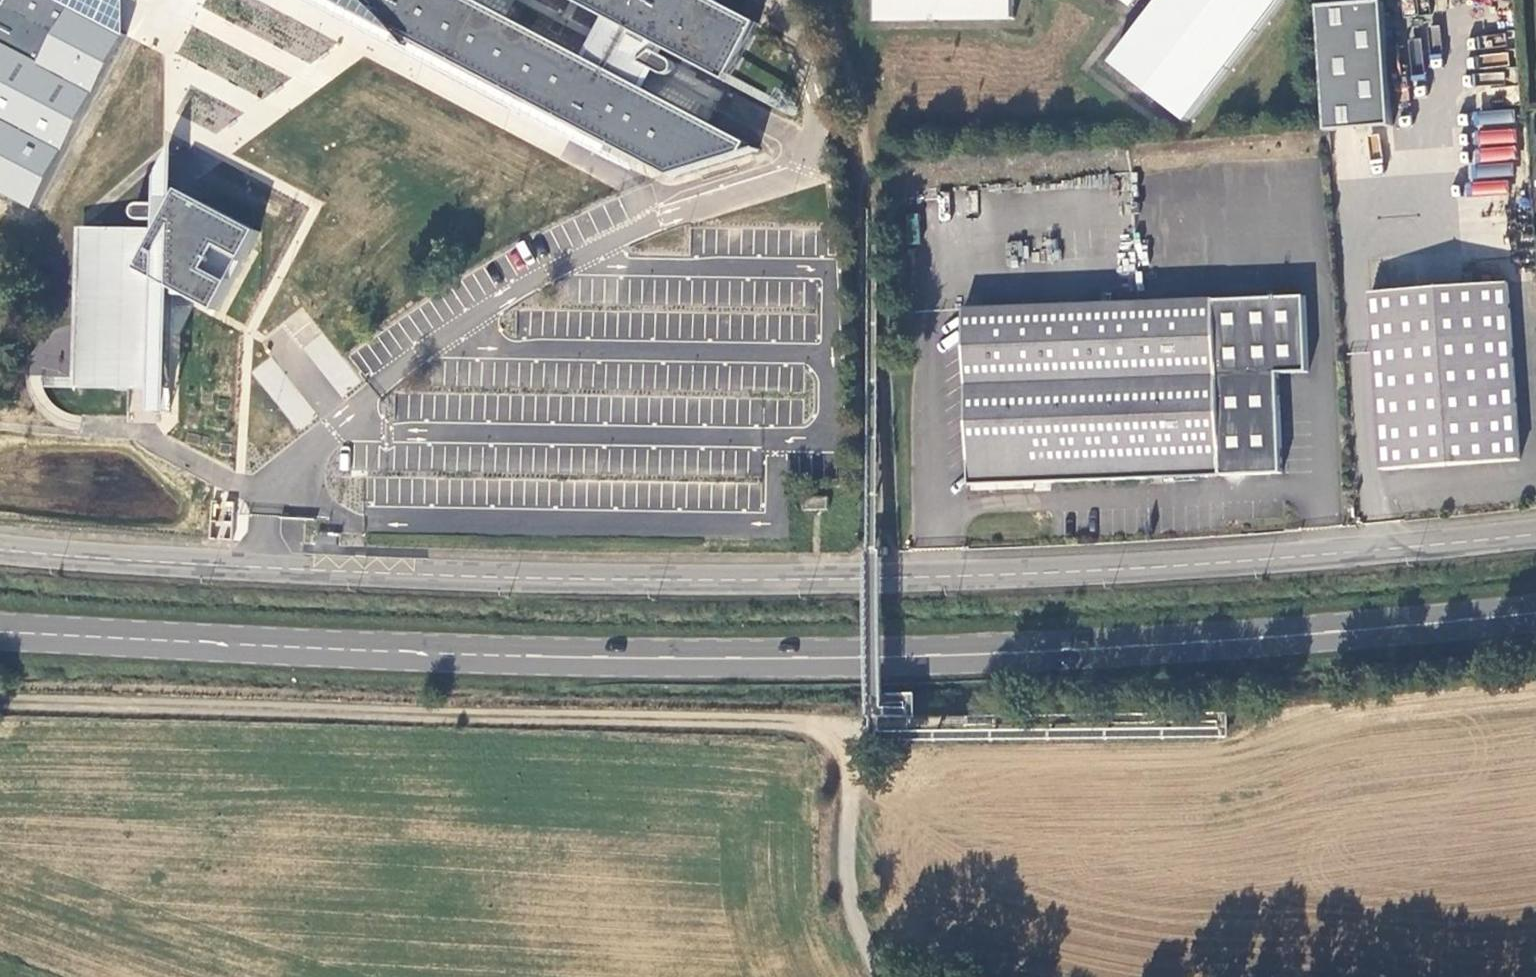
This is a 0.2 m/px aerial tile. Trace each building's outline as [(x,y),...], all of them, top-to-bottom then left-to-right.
[(33,215),(120,44),(97,35),(115,0),(0,0),(0,199),(33,215)] [(751,154),(753,147),(644,90),(653,72),(662,56),(665,50),(729,85),(760,25),(712,0),(567,0),(611,23),(592,61),(474,0),(331,0),(672,179),(751,154)] [(879,25),(1021,22),(1021,0),(879,0),(879,25)] [(1132,6),(1135,8),(1142,0),(1125,0),(1132,6)] [(1395,125),(1386,3),(1320,8),(1329,131),(1395,125)] [(662,56),(653,72),(668,80),(674,79),(679,72),(680,65),(662,56)] [(175,157),(163,170),(165,170),(163,232),(173,232),(174,198),(175,157)] [(28,377),(152,382),(171,383),(172,290),(179,294),(180,297),(182,300),(185,301),(189,301),(191,299),(218,311),(256,231),(178,192),(174,198),(173,232),(163,232),(165,170),(163,170),(158,170),(157,205),(137,205),(135,207),(133,211),(133,214),(134,218),(137,221),(140,223),(157,222),(157,232),(84,231),(80,328),(69,329),(58,332),(48,338),(40,346),(34,355),(30,366),(28,377)] [(1474,191),(1507,192),(1507,182),(1474,181),(1474,191)] [(518,270),(533,255),(521,243),(506,258),(518,270)] [(1507,285),(1371,296),(1385,473),(1521,462),(1507,285)] [(1285,474),(1281,374),(1311,373),(1308,297),(967,310),(973,486),(1044,483),(1285,474)] [(171,383),(152,382),(152,414),(169,415),(171,383)] [(830,499),(805,500),(805,513),(830,512),(830,499)]
